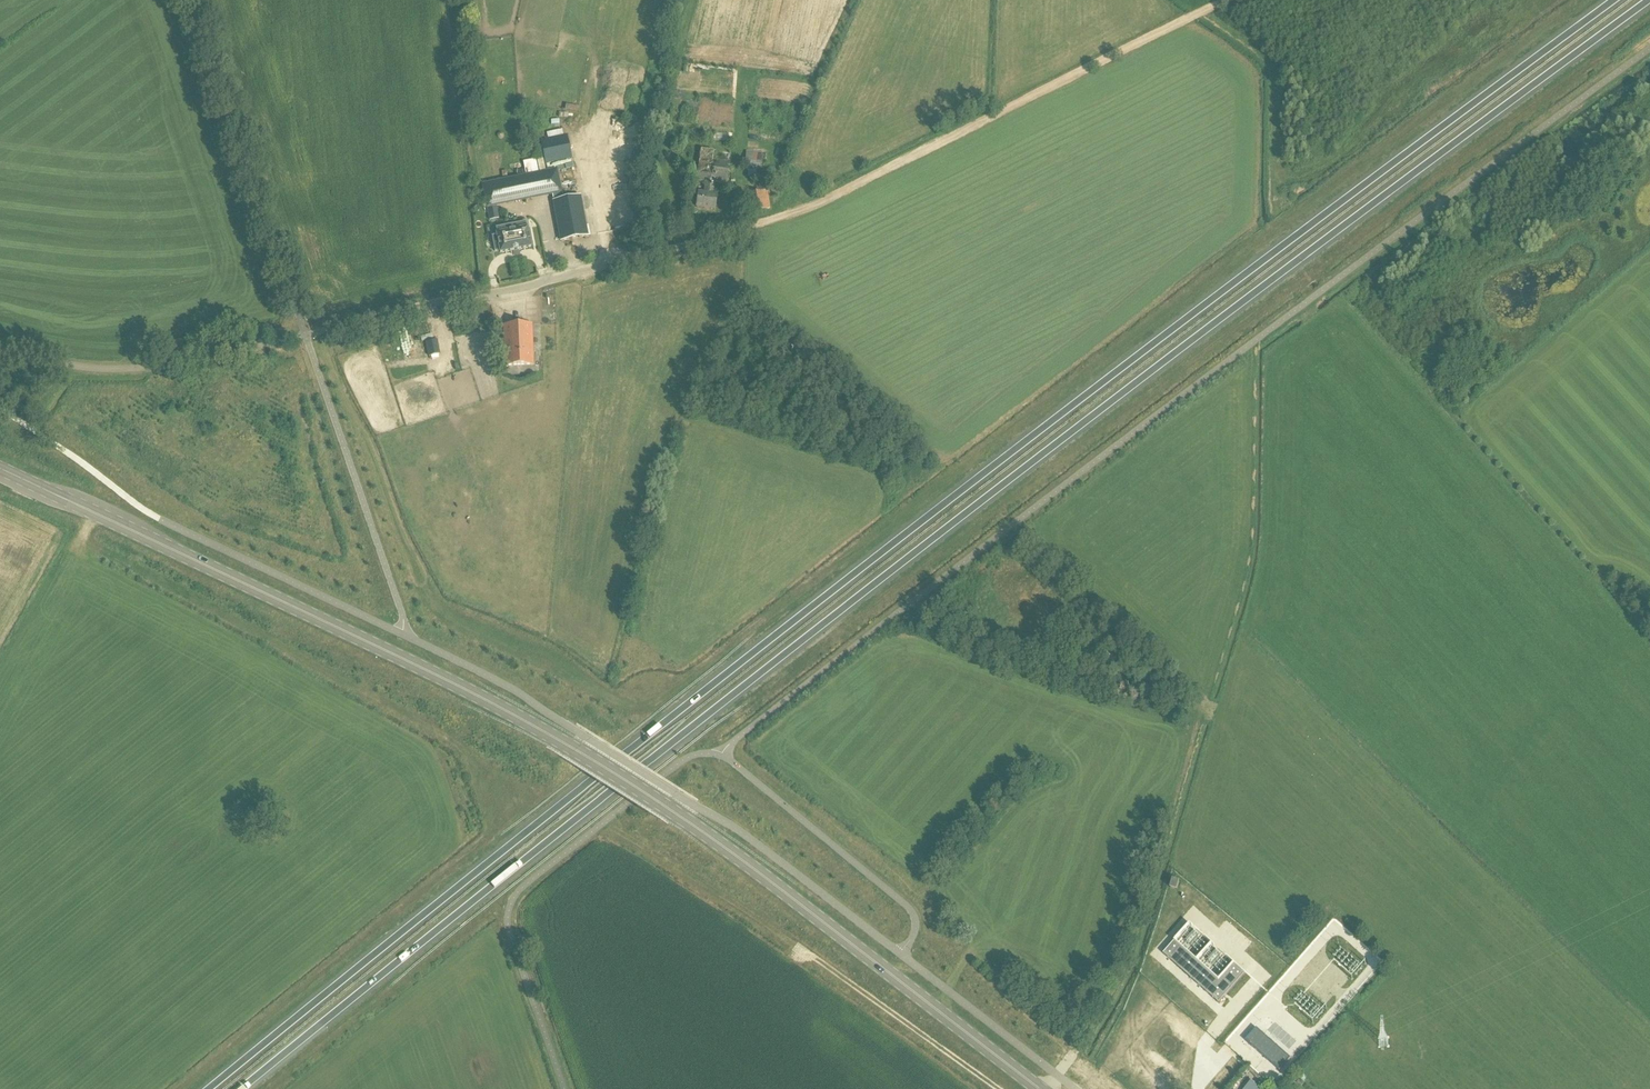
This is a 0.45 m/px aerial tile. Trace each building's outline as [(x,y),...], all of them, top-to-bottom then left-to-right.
[(540,144),(544,163),(565,159),(562,141),(540,144)] [(726,185),(730,161),(713,159),(714,151),(701,149),(696,180),(705,182),(703,193),(698,193),(696,207),(715,210),(717,195),(714,195),(715,183),(726,185)] [(763,166),(764,153),(746,152),(745,166),(763,166)] [(541,161),(528,162),(529,173),(542,171),(541,161)] [(581,180),(580,165),(567,165),(567,180),(581,180)] [(525,175),(508,179),(513,203),(530,199),(525,175)] [(765,191),(746,194),(749,213),(768,209),(765,191)] [(580,195),(553,201),(561,242),(588,236),(580,195)] [(589,198),(591,208),(597,207),(596,197),(589,198)] [(527,228),(526,223),(506,227),(507,232),(496,234),(496,236),(492,237),(495,253),(499,252),(500,253),(516,250),(531,247),(527,228)] [(505,365),(533,364),(532,324),(503,325),(505,365)] [(440,354),(438,340),(426,342),(428,357),(440,354)] [(1082,444),(1074,461),(1083,466),(1092,449),(1082,444)] [(1179,882),(1172,880),(1170,888),(1177,890),(1179,882)] [(1195,964),(1172,943),(1163,953),(1219,1003),(1245,973),(1235,964),(1218,984),(1195,964)] [(993,971),(1000,967),(991,953),(984,957),(993,971)] [(1335,979),(1342,971),(1335,965),(1320,982),(1333,994),(1341,985),(1335,979)] [(1290,1058),(1256,1027),(1244,1039),(1278,1071),(1290,1058)]
